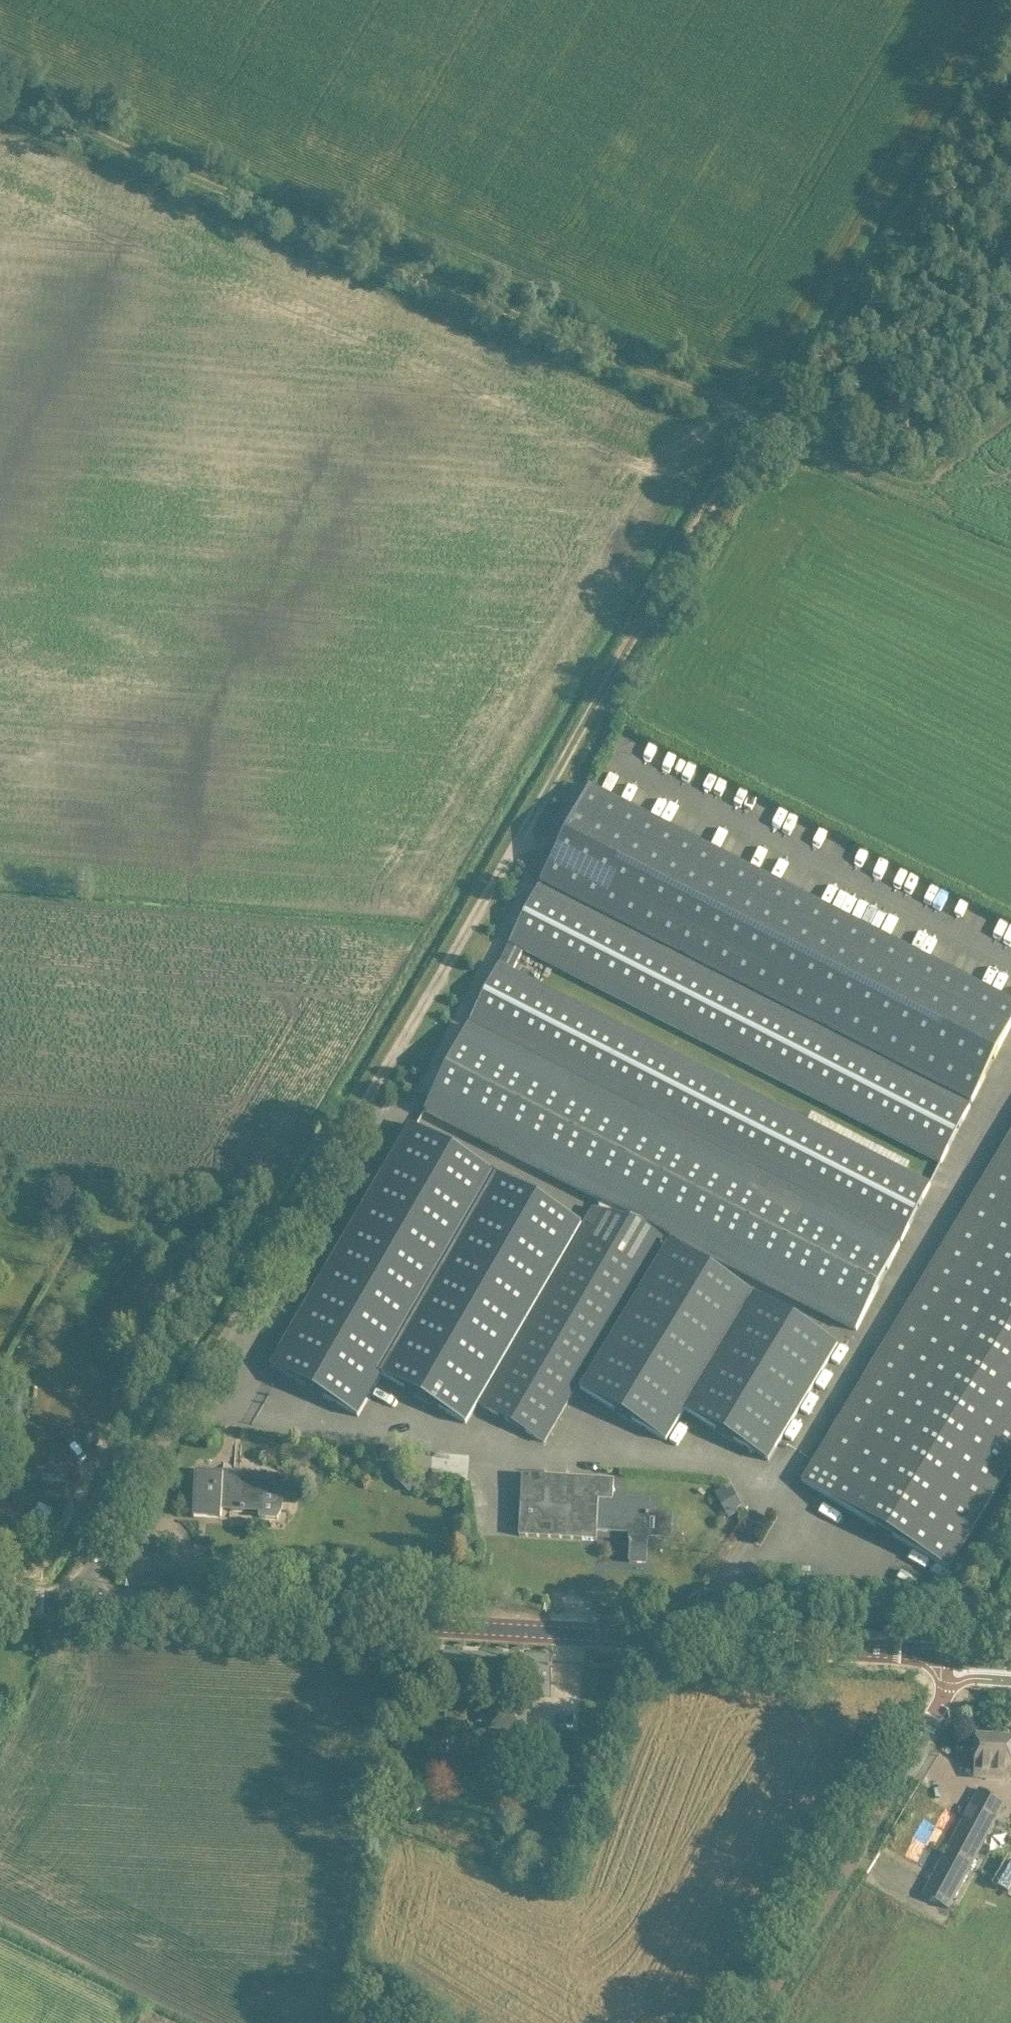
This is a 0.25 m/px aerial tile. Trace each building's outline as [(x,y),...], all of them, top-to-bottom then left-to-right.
[(1010,1026),(1010,1001),(591,787),(542,883),(973,1102),(1010,1026)] [(971,1106),(557,895),(540,886),(511,943),(512,944),(501,965),(500,965),(471,1022),(902,1241),(931,1184),(513,972),(524,951),(942,1163),(971,1106)] [(665,1234),(857,1330),(900,1245),(469,1025),(427,1111),(605,1202),(665,1234)] [(375,1188),(273,1365),(360,1415),(384,1374),(468,1422),(583,1222),(412,1123),(379,1179),(375,1188)] [(370,1175),(369,1177),(366,1184),(375,1188),(379,1179),(370,1175)] [(828,1498),(950,1571),(1010,1468),(1010,1194),(828,1498)] [(596,1211),(481,1405),(545,1442),(663,1237),(596,1211)] [(685,1411),(768,1461),(838,1345),(668,1243),(580,1390),(666,1442),(685,1411)] [(68,1404),(20,1487),(45,1501),(93,1419),(68,1404)] [(225,1476),(197,1474),(194,1514),(222,1516),(223,1504),(233,1504),(233,1510),(263,1511),(264,1493),(273,1493),(274,1479),(256,1478),(256,1476),(235,1475),(234,1478),(224,1477),(225,1476)] [(599,1496),(614,1497),(615,1482),(523,1477),(520,1536),(597,1541),(598,1530),(597,1530),(599,1496)] [(726,1487),(715,1493),(729,1519),(740,1512),(738,1509),(727,1490),(726,1487)] [(646,1543),(649,1503),(613,1501),(614,1497),(599,1496),(597,1530),(598,1530),(630,1532),(630,1562),(646,1563),(646,1543)] [(490,1729),(526,1731),(527,1711),(491,1709),(490,1729)] [(976,1765),(981,1766),(981,1778),(1010,1779),(1010,1739),(978,1737),(976,1765)] [(1000,1815),(973,1801),(970,1807),(973,1808),(968,1819),(965,1817),(923,1894),(949,1908),(1000,1815)]
